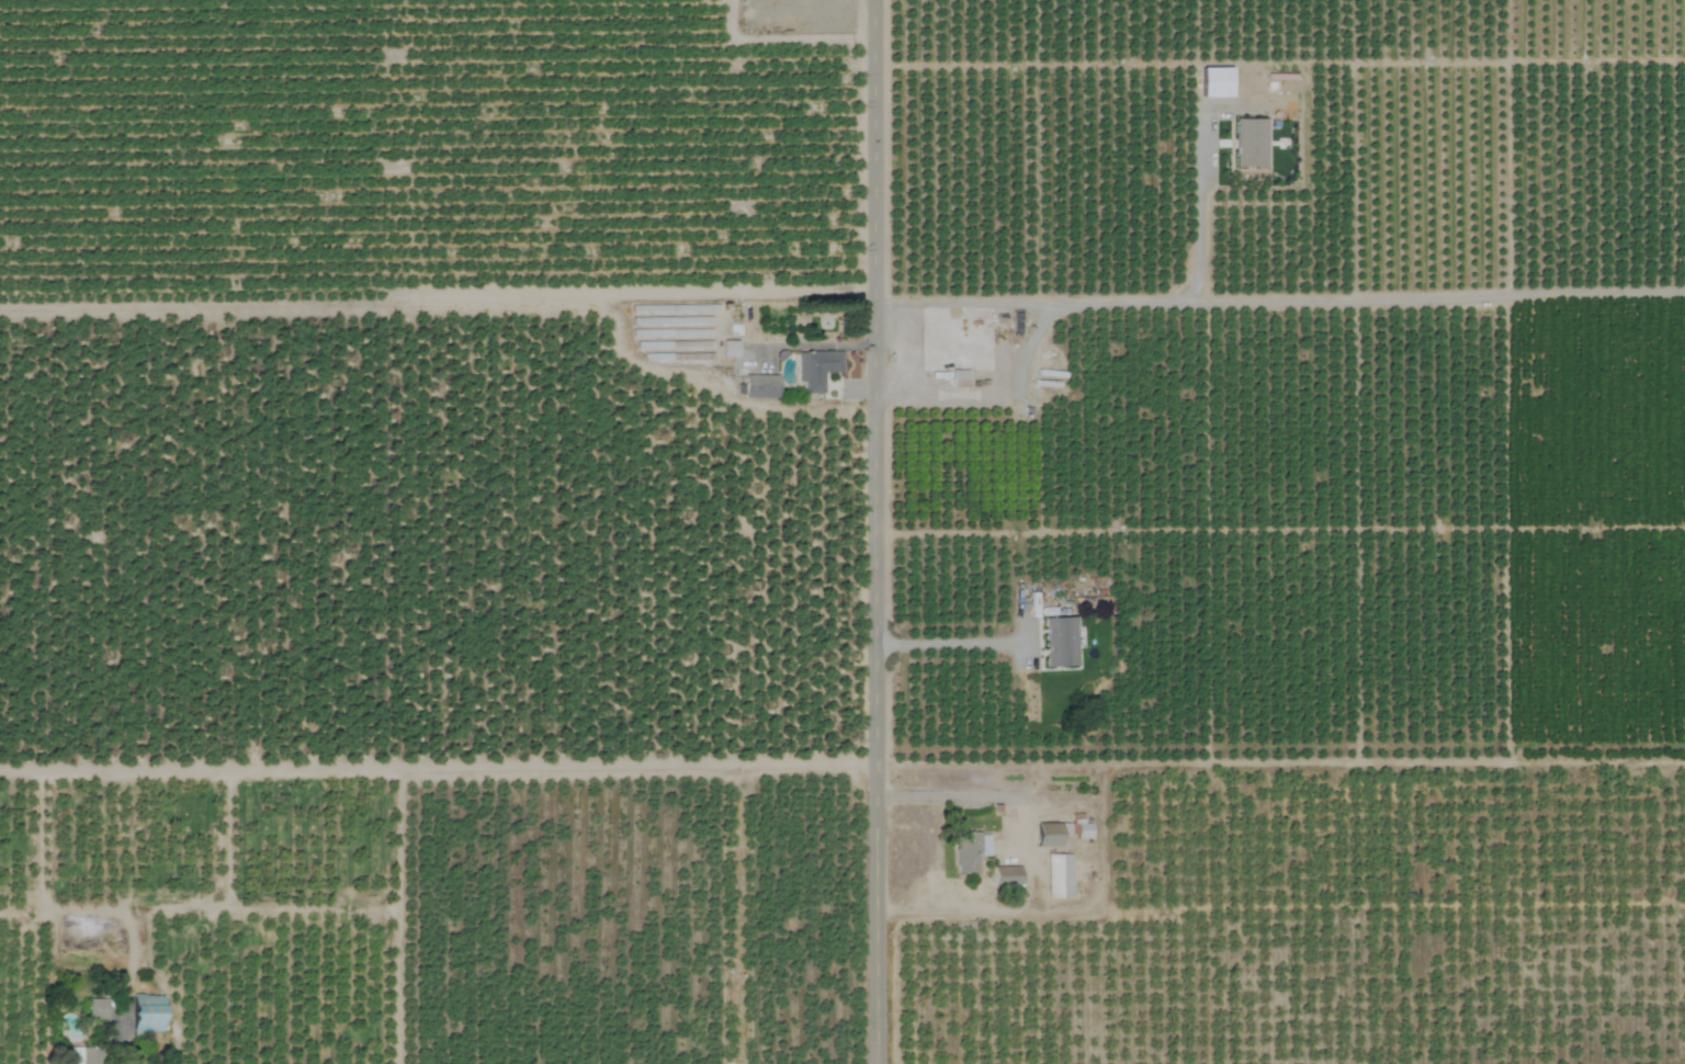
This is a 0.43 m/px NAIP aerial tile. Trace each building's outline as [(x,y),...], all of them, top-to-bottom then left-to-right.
[(1263,167),(1263,119),(1232,119),(1232,167),(1263,167)] [(797,352),(797,393),(821,393),(820,373),(840,372),(839,352),(797,352)] [(963,386),(963,371),(948,371),(948,386),(963,386)] [(742,398),(776,398),(776,375),(742,375),(742,398)] [(1073,618),(1042,618),(1042,667),(1073,667),(1073,618)] [(1066,836),(1066,823),(1033,823),(1033,846),(1059,846),(1059,836),(1066,836)] [(1073,838),(1088,838),(1088,823),(1073,824),(1073,838)] [(953,874),(975,874),(975,832),(953,832),(953,874)] [(1069,854),(1044,854),(1044,898),(1069,898),(1069,854)] [(1016,867),(991,867),(991,885),(1016,885),(1016,867)] [(160,1032),(160,995),(129,995),(129,1031),(160,1032)] [(85,999),(85,1020),(105,1020),(105,999),(85,999)] [(96,1048),(68,1048),(68,1063),(96,1063),(96,1048)]
